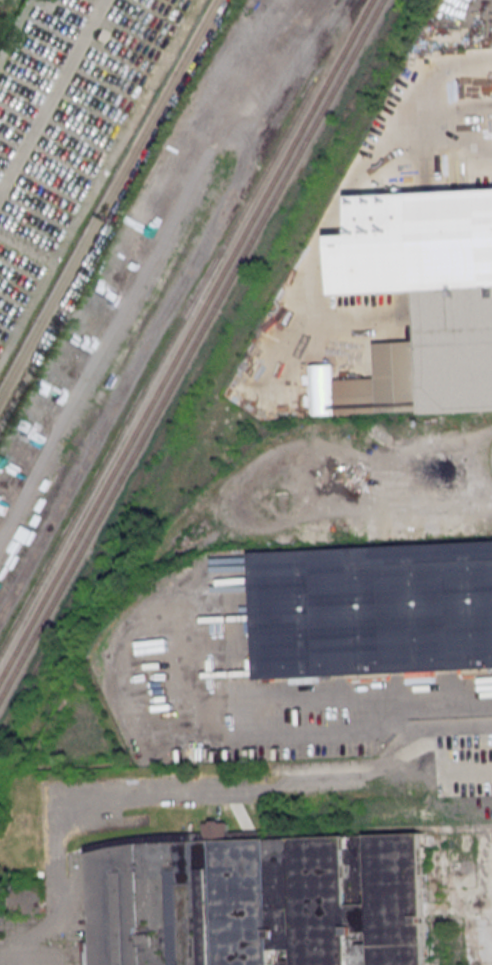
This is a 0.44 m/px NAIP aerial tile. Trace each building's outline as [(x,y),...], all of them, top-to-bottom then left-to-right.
[(351,194),(491,188),(491,405),(427,408),(421,289),(335,293),(332,234),(353,233),(351,194)] [(251,552),(491,541),(491,670),(257,680),(251,552)] [(461,694),(491,694),(491,680),(461,680),(461,694)] [(90,944),(88,944),(89,964),(428,964),(426,916),(462,915),(463,964),(491,964),(491,816),(445,818),(447,901),(426,902),(423,831),(228,837),(228,822),(204,823),(205,837),(87,840),(90,944)] [(43,912),(43,883),(12,883),(12,901),(7,901),(8,913),(43,912)]
